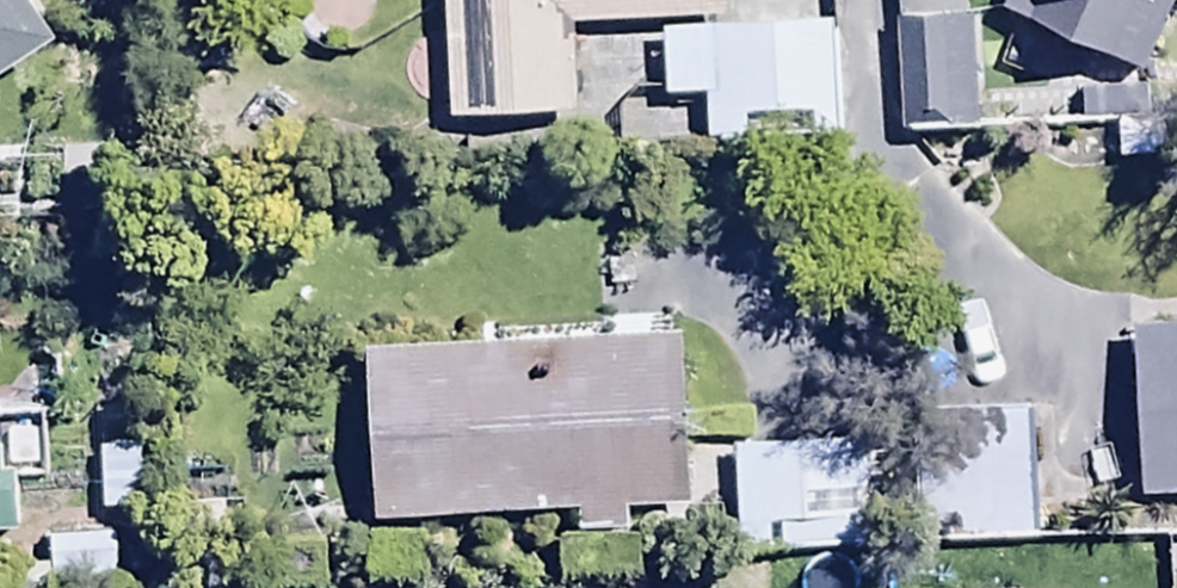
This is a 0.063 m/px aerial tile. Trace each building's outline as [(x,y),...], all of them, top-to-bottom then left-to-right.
[(37,0),(0,0),(0,102),(72,56),(37,0)] [(443,111),(583,104),(579,19),(757,10),(757,0),(437,0),(443,111)] [(1004,17),(1143,87),(1176,19),(1176,0),(1013,0),(1004,17)] [(841,36),(671,44),(674,110),(714,109),(716,157),(846,151),(841,36)] [(975,36),(905,40),(910,136),(979,133),(975,36)] [(1139,311),(1148,485),(1176,483),(1176,309),(1139,311)] [(675,322),(370,339),(374,544),(693,525),(675,322)] [(18,543),(17,514),(79,514),(78,426),(0,424),(0,544),(18,543)] [(965,455),(740,456),(740,558),(1039,555),(1038,428),(965,428),(965,455)] [(52,544),(53,587),(120,587),(119,542),(52,544)]
